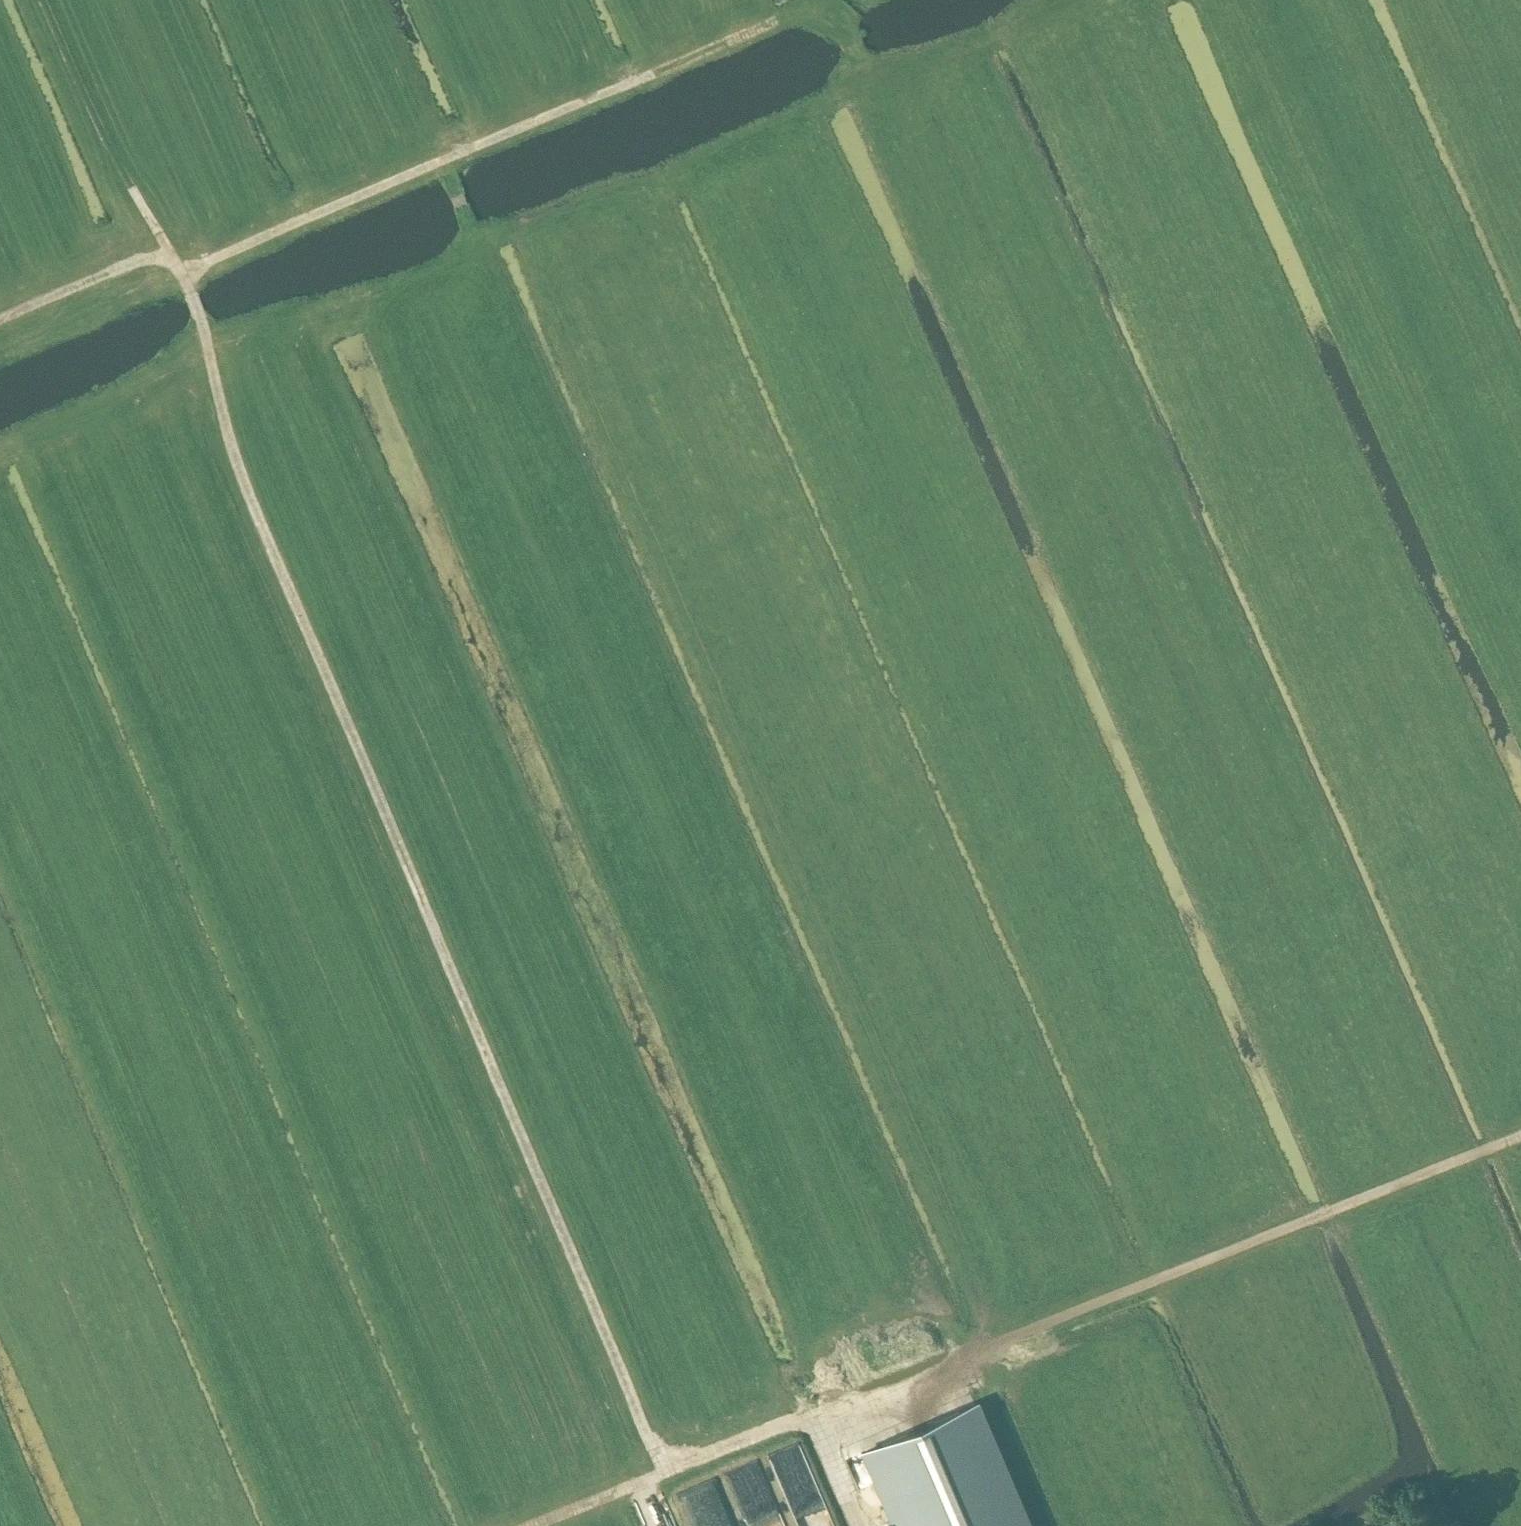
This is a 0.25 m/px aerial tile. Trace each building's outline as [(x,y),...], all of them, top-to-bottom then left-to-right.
[(897,1525),(1027,1525),(975,1404),(865,1451),(897,1525)]
